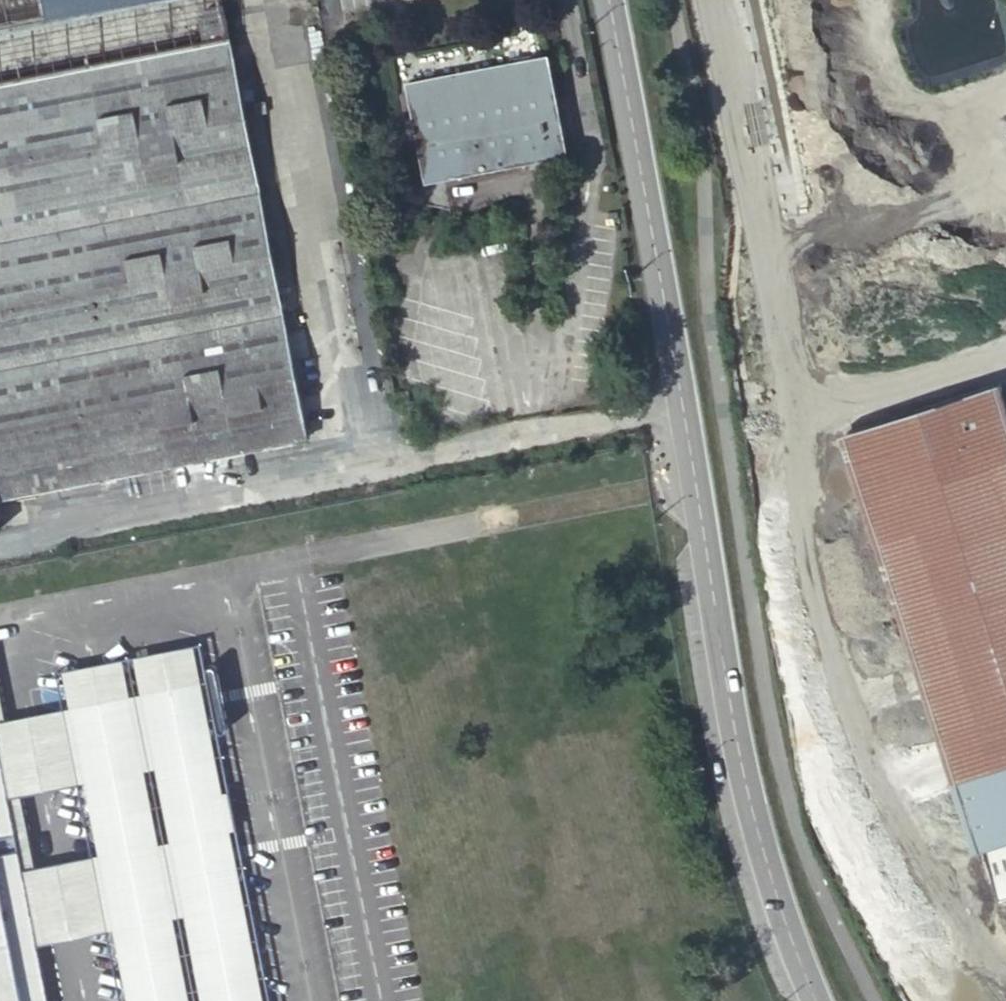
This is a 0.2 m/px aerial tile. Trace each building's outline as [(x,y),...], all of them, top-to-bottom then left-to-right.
[(306,441),(220,0),(0,0),(0,500),(306,441)] [(564,148),(546,51),(408,78),(426,175),(564,148)] [(1005,843),(1005,409),(1000,390),(856,434),(985,850),(1005,843)] [(210,728),(209,727),(199,670),(198,669),(192,636),(48,664),(55,702),(0,712),(0,800),(0,802),(72,788),(86,861),(14,875),(29,950),(101,935),(114,1000),(263,1000),(210,728)] [(202,664),(200,665),(199,666),(198,667),(198,669),(199,670),(199,671),(200,673),(202,674),(204,674),(205,674),(206,673),(207,672),(208,671),(209,669),(208,668),(208,666),(207,665),(206,664),(203,664),(202,664)] [(216,721),(214,721),(212,722),(211,723),(210,724),(210,725),(209,727),(210,728),(210,729),(212,731),(213,731),(216,731),(217,731),(219,729),(219,728),(220,726),(220,725),(219,724),(217,722),(216,721)] [(12,991),(26,989),(34,978),(29,950),(14,875),(0,802),(0,800),(0,1000),(14,1000),(12,991)] [(985,850),(1000,899),(1005,897),(1005,843),(985,850)]
